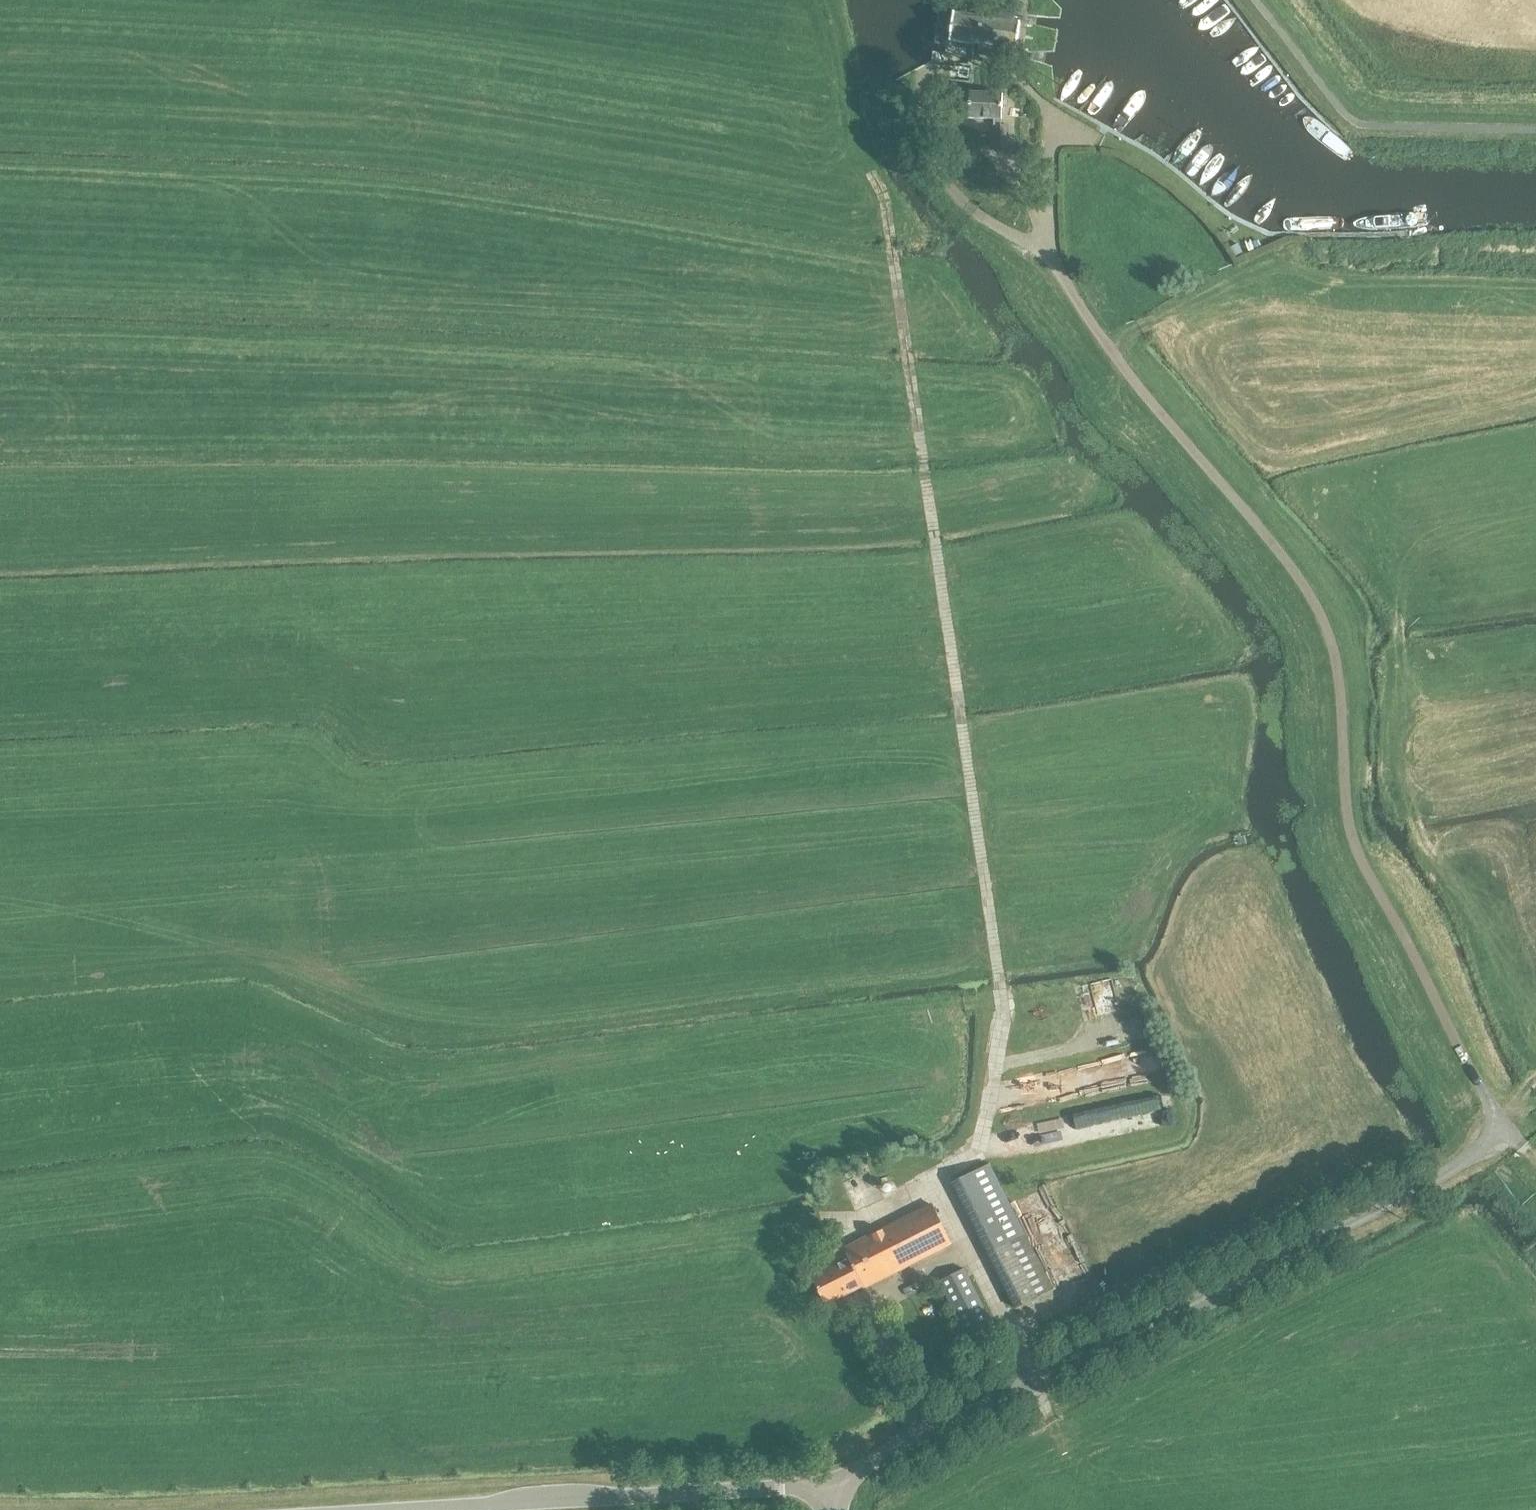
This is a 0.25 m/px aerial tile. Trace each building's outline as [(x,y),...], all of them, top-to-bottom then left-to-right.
[(973,56),(973,55),(1009,60),(1011,48),(1017,49),(1021,23),(1015,22),(1016,11),(974,5),(973,16),(954,13),(950,41),(970,44),(973,44),(972,56),(973,56)] [(968,119),(1002,120),(1002,94),(969,93),(968,119)] [(1016,1310),(1053,1292),(989,1165),(953,1184),(1016,1310)] [(933,1206),(844,1250),(849,1260),(813,1278),(826,1304),(862,1286),(863,1289),(952,1245),(933,1206)] [(964,1269),(939,1282),(965,1334),(991,1321),(964,1269)]
